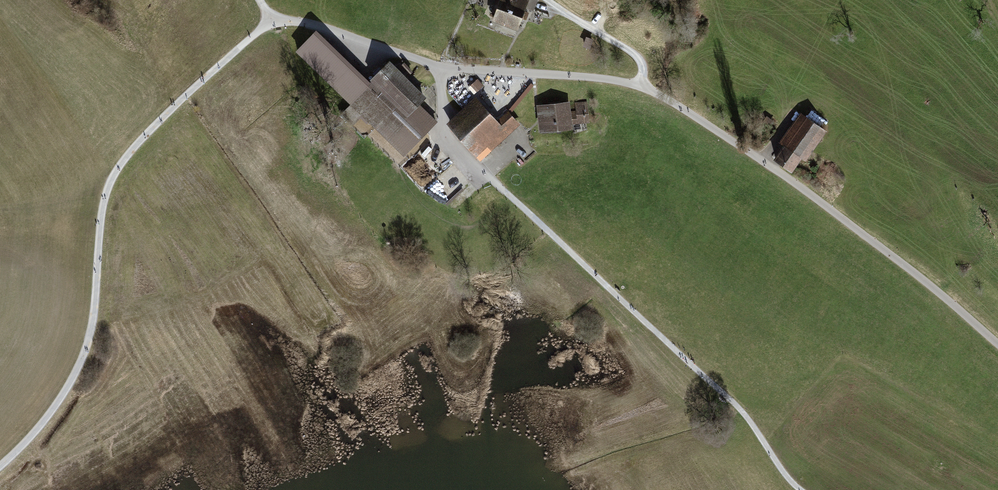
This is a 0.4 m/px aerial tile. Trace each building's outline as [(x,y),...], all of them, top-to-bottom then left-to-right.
[(494,21),(517,29),(528,0),(502,0),(494,21)] [(316,33),(297,53),(405,154),(434,123),(418,107),(426,99),(388,63),(369,83),(316,33)] [(476,97),(448,123),(481,158),(518,123),(508,113),(499,121),(476,97)] [(589,102),(576,103),(578,121),(590,119),(589,102)] [(568,103),(537,106),(540,131),(570,128),(568,103)] [(805,118),(776,157),(793,168),(821,130),(805,118)]
